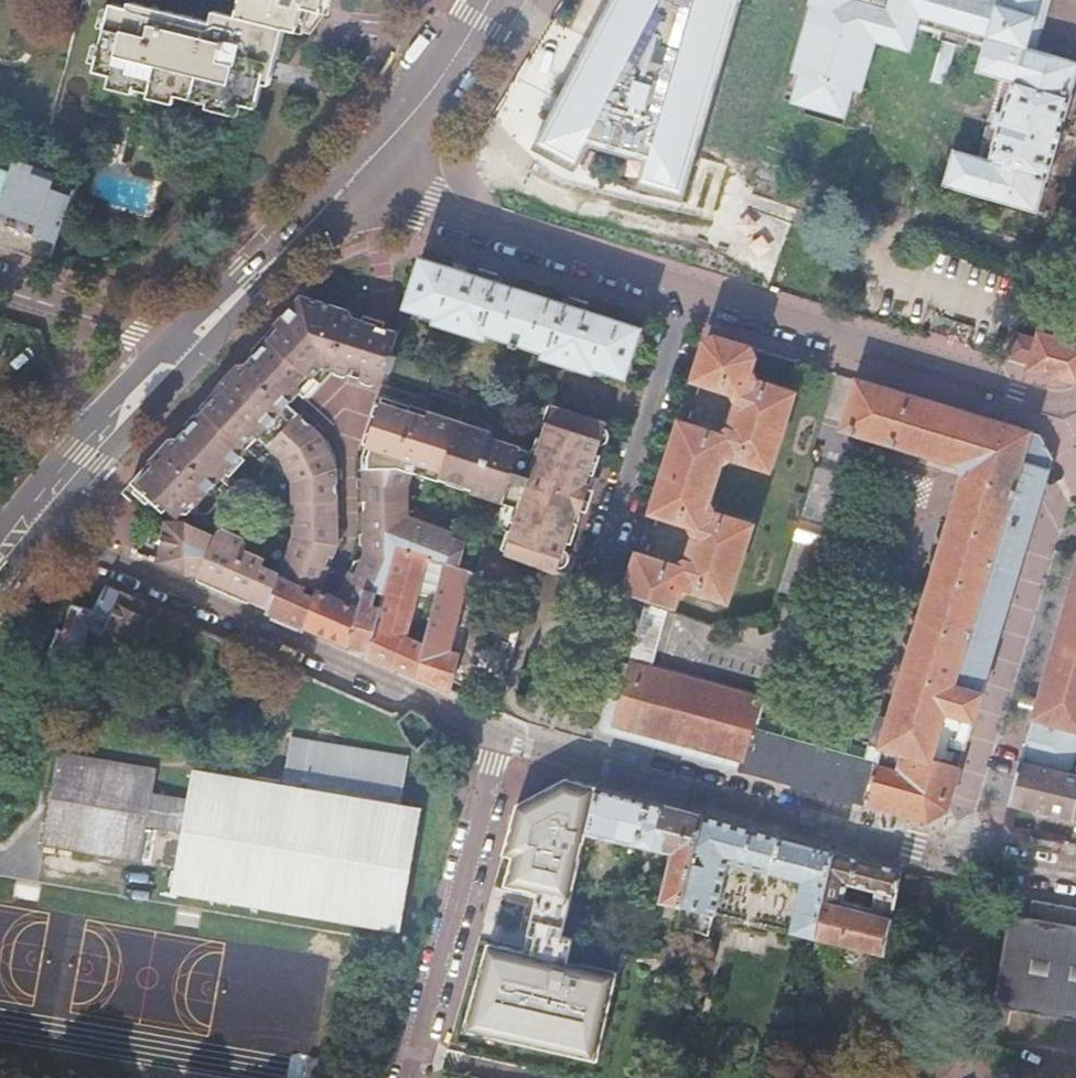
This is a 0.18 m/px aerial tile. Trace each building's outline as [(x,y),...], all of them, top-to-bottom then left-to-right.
[(298,17),(299,16),(300,0),(245,0),(247,7),(247,8),(285,23),(298,17)] [(302,19),(305,8),(326,13),(329,0),(300,0),(299,16),(298,17),(302,19)] [(533,149),(576,172),(589,146),(645,162),(637,188),(683,202),(742,2),(738,0),(682,192),(644,181),(650,159),(587,141),(576,162),(541,143),(616,0),(612,0),(533,149)] [(541,143),(576,162),(587,141),(650,159),(644,181),(682,192),(738,0),(616,0),(541,143)] [(815,5),(817,6),(791,92),(832,104),(830,113),(850,119),(852,109),(860,112),(880,43),(914,53),(921,31),(937,35),(935,41),(970,51),(971,46),(987,50),(980,73),(1001,79),(977,159),(954,152),(943,186),(1038,213),(1048,181),(1050,182),(1075,98),(1073,97),(1075,87),(1075,63),(1029,50),(1041,6),(1027,0),(816,0),(815,5)] [(221,13),(221,12),(214,10),(213,11),(211,20),(130,1),(128,6),(112,2),(96,70),(178,90),(178,87),(258,107),(278,28),(228,16),(229,15),(221,13)] [(299,32),(302,19),(298,17),(285,23),(247,8),(247,7),(237,11),(235,16),(230,15),(229,15),(228,16),(278,28),(278,27),(299,32)] [(9,179),(0,203),(0,245),(36,259),(49,253),(72,189),(32,175),(35,168),(16,161),(12,173),(9,179)] [(0,176),(0,203),(9,179),(0,176)] [(423,259),(412,293),(424,287),(435,291),(449,268),(423,259)] [(424,287),(412,293),(408,307),(438,316),(437,322),(485,337),(486,332),(513,340),(511,345),(519,348),(521,343),(546,351),(545,356),(594,372),(595,366),(626,376),(641,328),(586,311),(587,306),(578,303),(569,300),(568,305),(495,282),(497,277),(488,274),(479,272),(477,277),(449,268),(435,291),(424,287)] [(267,445),(299,413),(290,405),(299,394),(305,399),(319,383),(314,378),(325,367),(335,370),(336,375),(344,378),(348,375),(361,379),(363,384),(371,387),(376,383),(383,386),(386,376),(427,390),(434,369),(411,361),(406,360),(394,356),(392,355),(399,333),(392,330),(384,328),(386,323),(364,316),(363,321),(357,319),(353,318),(350,311),(331,306),(329,306),(302,298),(288,315),(278,326),(281,329),(270,340),(256,355),(252,359),(248,364),(241,365),(219,389),(222,392),(206,410),(200,416),(195,415),(189,421),(191,426),(186,432),(179,439),(173,440),(132,484),(144,513),(163,514),(167,508),(174,514),(199,515),(200,502),(227,473),(242,456),(259,438),(267,445)] [(1015,326),(1009,367),(1075,376),(1075,334),(1015,326)] [(678,568),(639,555),(627,594),(676,610),(680,596),(682,596),(689,592),(689,590),(728,602),(752,526),(714,513),(715,511),(711,504),(710,504),(723,463),(724,464),(731,460),(732,458),(770,470),(795,394),(756,382),(757,380),(753,372),(751,372),(755,358),(750,348),(719,339),(705,347),(694,381),(734,393),(733,395),(736,403),(738,403),(730,429),(728,429),(721,432),(720,435),(681,422),(652,513),(692,526),(691,529),(694,534),(696,535),(688,561),(687,561),(679,565),(678,568)] [(667,670),(620,695),(613,720),(675,737),(743,757),(739,770),(923,820),(948,807),(959,771),(931,763),(946,713),(974,721),(1053,459),(1040,436),(857,381),(842,431),(959,467),(964,474),(883,743),(872,740),(867,759),(770,733),(780,701),(670,671),(667,670)] [(516,506),(534,452),(491,438),(492,433),(486,430),(429,412),(428,417),(419,414),(410,411),(412,406),(383,397),(381,403),(375,406),(373,413),(376,419),(371,433),(366,434),(364,442),(367,447),(364,456),(364,469),(364,479),(364,488),(364,501),(364,512),(364,524),(364,532),(361,535),(361,545),(365,549),(365,553),(362,558),(356,560),(342,588),(337,599),(361,610),(350,647),(369,655),(382,608),(395,560),(399,547),(428,556),(434,558),(435,557),(461,566),(467,538),(431,526),(431,524),(419,520),(410,520),(409,511),(409,509),(409,500),(409,486),(413,473),(439,481),(441,477),(474,488),(472,492),(516,506)] [(534,452),(516,506),(511,520),(516,521),(513,530),(508,529),(501,551),(518,558),(518,559),(537,566),(557,573),(559,568),(565,550),(568,540),(573,539),(576,530),(573,526),(593,465),(596,455),(598,450),(600,443),(605,441),(608,434),(604,430),(606,423),(562,410),(549,406),(542,428),(546,429),(545,432),(543,439),(539,438),(534,452)] [(279,572),(318,589),(321,590),(328,571),(339,544),(339,540),(339,530),(339,527),(339,513),(338,502),(338,479),(338,470),(338,459),(331,443),(322,435),(315,429),(299,413),(267,445),(282,459),(293,483),(294,503),(294,514),(294,525),(294,536),(279,572)] [(841,475),(816,468),(779,593),(803,600),(819,548),(828,551),(834,530),(825,527),(841,475)] [(318,589),(279,572),(264,565),(267,559),(264,557),(245,549),(247,544),(244,538),(233,533),(223,529),(219,531),(216,536),(197,528),(188,528),(188,522),(167,521),(159,562),(188,575),(200,575),(226,587),(224,591),(307,628),(318,589)] [(420,583),(428,556),(399,547),(395,560),(382,608),(369,655),(417,677),(426,646),(424,645),(405,638),(420,583)] [(451,652),(470,573),(444,565),(438,589),(424,645),(426,646),(417,677),(450,691),(460,654),(451,652)] [(1075,731),(1075,568),(1032,719),(1075,731)] [(109,587),(104,600),(105,602),(99,614),(77,606),(68,633),(49,659),(73,668),(67,685),(70,687),(91,630),(164,663),(183,620),(109,587)] [(318,589),(307,628),(350,647),(361,610),(337,599),(321,590),(318,589)] [(666,611),(648,605),(638,632),(620,695),(667,670),(650,665),(666,611)] [(1032,719),(1033,719),(1021,761),(1070,773),(1075,750),(1075,731),(1032,719)] [(284,785),(403,804),(411,756),(293,736),(284,785)] [(403,804),(284,785),(195,770),(189,801),(152,795),(157,769),(59,753),(44,845),(141,862),(148,826),(183,832),(170,906),(400,945),(424,808),(403,804)] [(1021,761),(1019,761),(1010,804),(1010,805),(1073,821),(1075,810),(1075,775),(1070,773),(1021,761)] [(565,780),(515,806),(502,856),(511,858),(503,888),(533,896),(555,901),(570,904),(586,833),(597,787),(565,780)] [(647,801),(597,787),(586,833),(673,853),(662,901),(681,906),(682,906),(704,816),(647,801)] [(792,931),(816,937),(834,852),(751,829),(704,816),(682,906),(681,906),(678,917),(712,924),(727,860),(803,880),(792,931)] [(834,852),(816,937),(884,952),(887,953),(902,871),(870,862),(834,852)] [(562,937),(570,904),(555,901),(533,896),(520,952),(566,963),(572,939),(562,937)] [(1075,924),(1075,907),(1046,902),(1031,899),(1027,916),(1075,924)] [(1027,916),(1009,913),(992,1003),(1024,1008),(1075,1018),(1075,924),(1027,916)] [(520,952),(486,945),(462,1031),(595,1063),(616,975),(566,963),(520,952)] [(831,946),(828,958),(856,965),(859,952),(831,946)]
